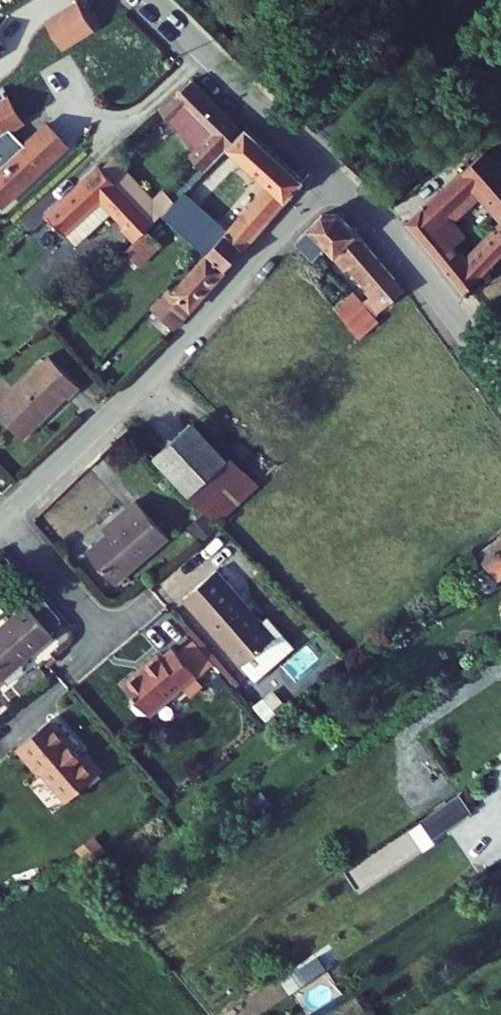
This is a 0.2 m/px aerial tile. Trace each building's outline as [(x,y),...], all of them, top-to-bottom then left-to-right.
[(57,48),(89,28),(72,1),(40,21),(57,48)] [(185,78),(151,106),(161,117),(174,106),(176,108),(179,106),(199,128),(177,149),(191,165),(217,143),(234,129),(185,78)] [(55,142),(38,121),(13,141),(3,125),(14,118),(0,96),(0,188),(55,142)] [(296,180),(237,125),(234,129),(217,143),(257,181),(214,226),(234,245),(296,180)] [(472,145),(392,213),(453,287),(500,239),(500,177),(472,145)] [(93,161),(111,182),(121,173),(103,153),(93,161)] [(137,221),(142,216),(111,182),(93,161),(89,158),(31,206),(57,236),(56,239),(61,239),(62,236),(97,205),(110,220),(108,223),(120,237),(137,221)] [(142,216),(154,205),(163,197),(151,184),(141,194),(121,173),(111,182),(142,216)] [(154,205),(194,248),(214,226),(176,185),(163,197),(154,205)] [(289,238),(294,243),(307,255),(320,243),(325,248),(323,249),(339,266),(347,259),(367,280),(361,286),(365,291),(361,295),(372,309),(398,287),(351,232),(330,210),(317,209),(289,238)] [(120,237),(115,241),(127,255),(149,235),(137,221),(120,237)] [(144,293),(165,315),(178,301),(181,302),(234,245),(214,226),(194,248),(162,283),(157,278),(144,293)] [(294,243),(282,254),(301,274),(314,262),(307,255),(294,243)] [(349,288),(330,304),(355,334),(374,318),(349,288)] [(0,392),(0,410),(18,430),(62,390),(65,393),(75,383),(47,350),(0,392)] [(181,414),(143,448),(154,461),(191,425),(181,414)] [(198,508),(205,514),(241,480),(191,425),(154,461),(198,508)] [(75,544),(101,575),(156,530),(123,492),(100,511),(106,518),(94,529),(75,544)] [(205,514),(198,508),(184,521),(194,532),(209,519),(205,514)] [(88,521),(94,529),(106,518),(100,511),(88,521)] [(484,566),(500,586),(500,585),(500,553),(484,566)] [(171,593),(227,660),(259,633),(247,618),(204,566),(171,593)] [(0,603),(0,655),(38,622),(12,592),(0,603)] [(254,612),(247,618),(259,633),(227,660),(240,675),(279,643),(254,612)] [(136,715),(138,717),(185,679),(163,652),(151,661),(147,657),(112,686),(124,701),(121,703),(120,708),(128,717),(133,717),(136,715)] [(25,764),(51,796),(85,767),(69,747),(62,753),(53,742),(56,740),(35,714),(1,743),(21,768),(25,764)] [(461,789),(420,815),(433,834),(473,808),(461,789)] [(376,843),(383,860),(424,844),(417,827),(376,843)]
